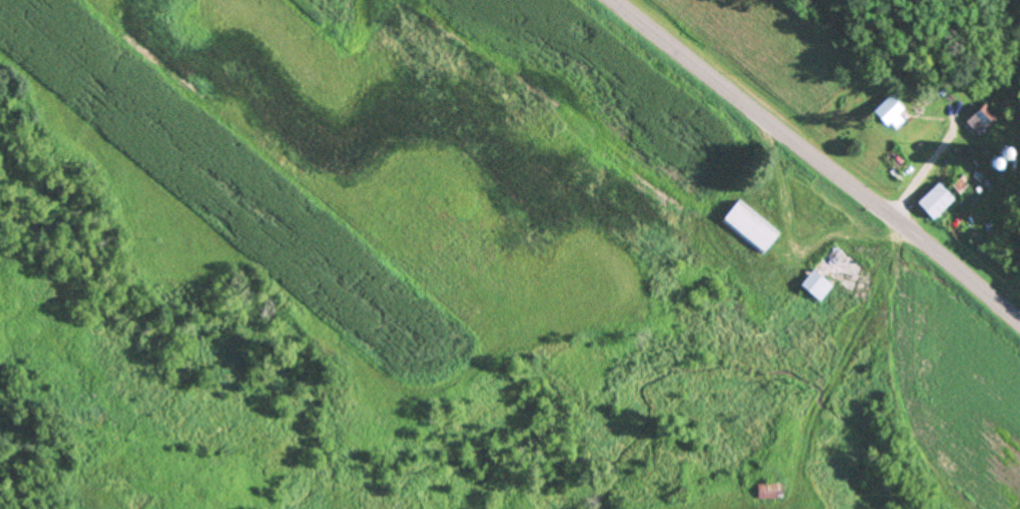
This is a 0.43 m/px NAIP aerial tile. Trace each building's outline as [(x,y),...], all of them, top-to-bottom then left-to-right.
[(880,128),(898,108),(885,96),(867,115),(880,128)] [(954,199),(937,182),(914,205),(931,222),(954,199)] [(762,254),(779,230),(735,198),(718,222),(762,254)] [(817,303),(850,257),(828,242),(796,287),(817,303)]
